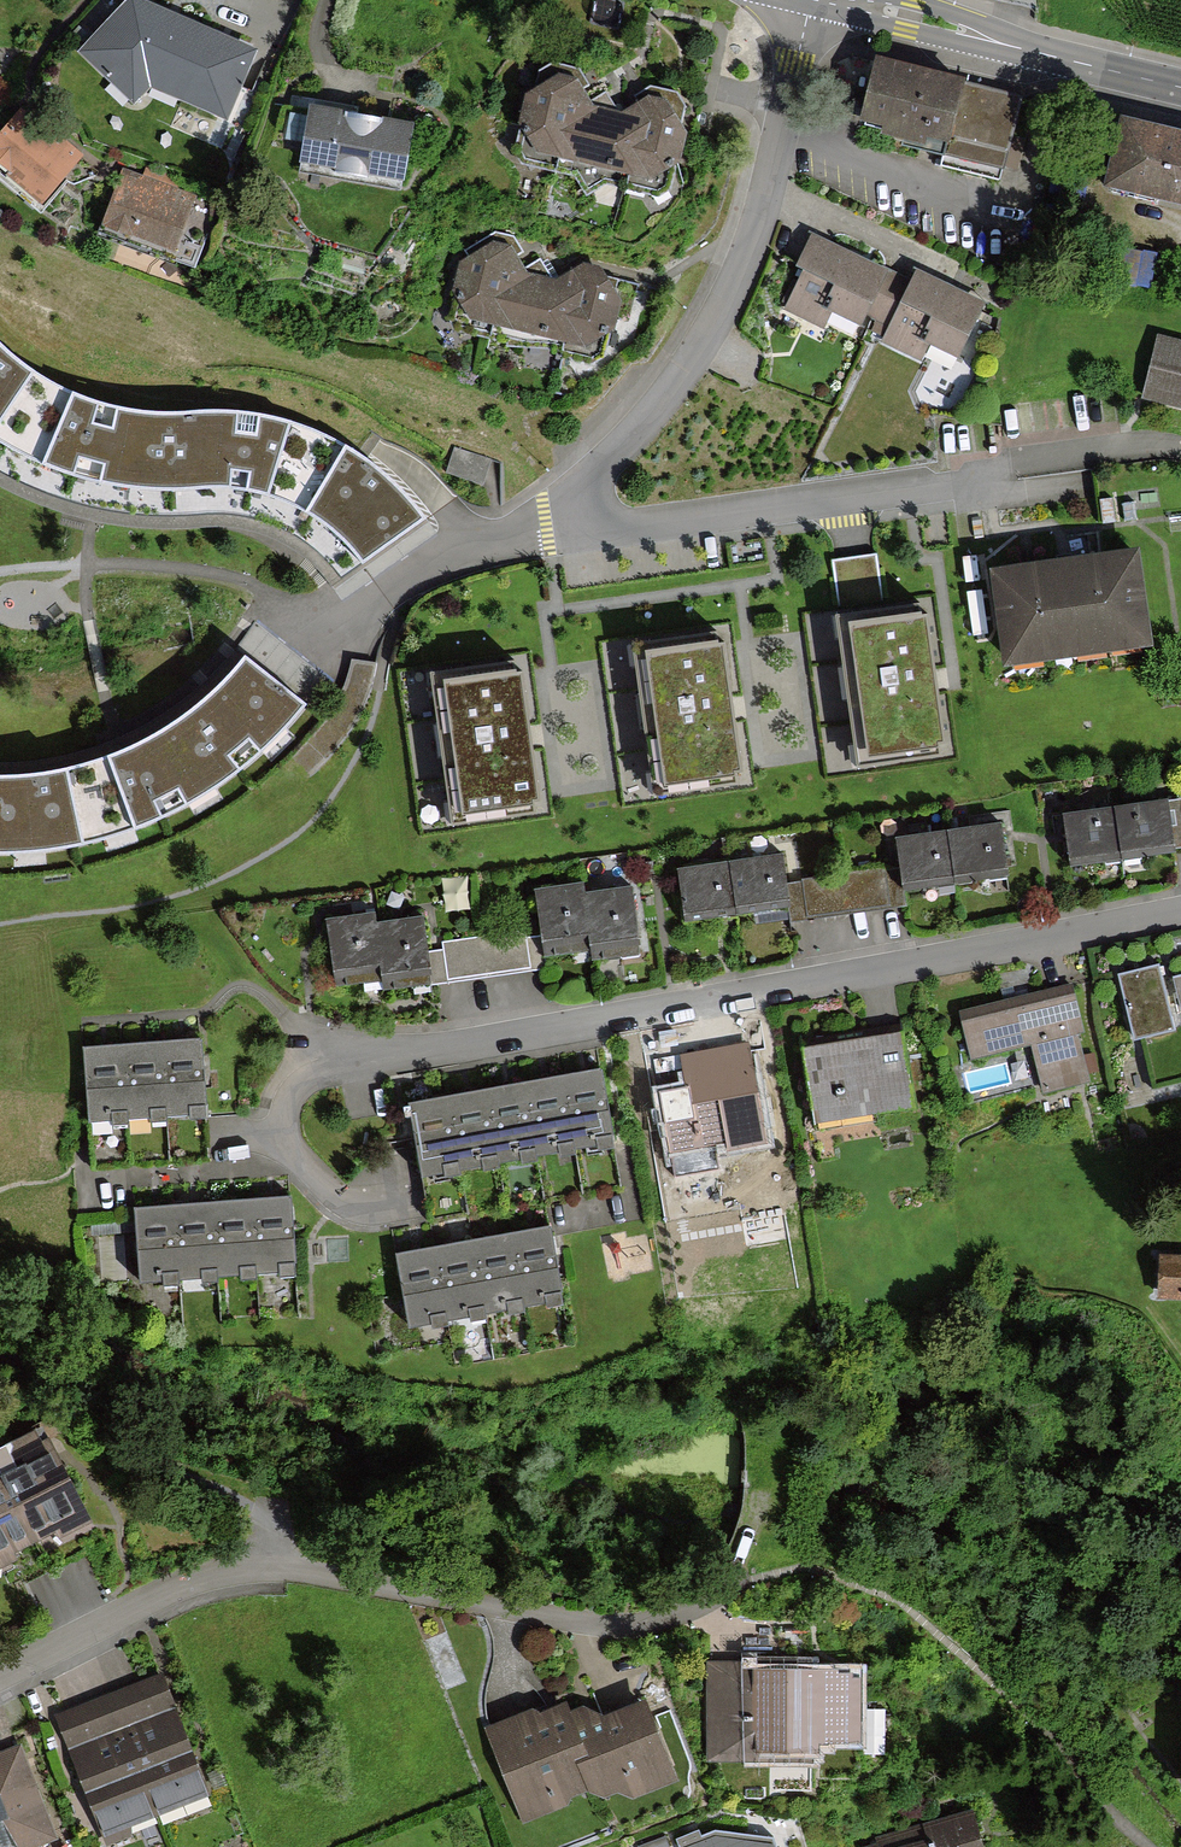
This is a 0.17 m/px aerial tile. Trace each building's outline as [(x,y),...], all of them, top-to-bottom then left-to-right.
[(135,98),(151,81),(226,113),(253,53),(134,2),(86,52),(135,98)] [(565,172),(588,71),(558,63),(542,73),(522,151),(527,162),(565,172)] [(1027,101),(883,64),(867,126),(961,150),(964,136),(1015,149),(1027,101)] [(565,172),(628,188),(652,87),(625,113),(596,106),(588,71),(565,172)] [(652,87),(628,188),(659,195),(671,189),(692,108),(684,95),(652,87)] [(414,119),(309,101),(298,169),(403,187),(414,119)] [(26,111),(0,145),(0,166),(45,202),(82,156),(26,111)] [(1126,186),(1180,198),(1180,123),(1142,115),(1126,186)] [(194,196),(127,173),(108,227),(174,250),(194,196)] [(497,337),(522,236),(492,229),(476,239),(456,317),(461,328),(497,337)] [(530,272),(522,236),(497,337),(562,353),(586,253),(559,279),(530,272)] [(860,329),(869,333),(896,273),(818,238),(787,303),(858,335),(860,329)] [(586,253),(562,353),(593,361),(605,355),(626,274),(618,261),(586,253)] [(914,282),(896,273),(869,333),(926,359),(932,346),(963,361),(989,303),(919,271),(914,282)] [(1166,337),(1151,399),(1180,406),(1180,340),(1166,337)] [(45,465),(74,393),(59,387),(17,359),(0,341),(0,440),(18,452),(45,465)] [(237,488),(266,495),(292,424),(259,414),(222,411),(187,413),(152,413),(106,406),(74,393),(45,465),(89,480),(134,488),(176,489),(215,486),(237,488)] [(345,446),(292,424),(266,495),(304,511),(321,522),(342,540),(360,562),(424,518),(407,497),(382,473),(345,446)] [(1139,552),(999,572),(1012,662),(1152,642),(1139,552)] [(919,603),(836,614),(857,764),(939,752),(938,743),(945,742),(926,611),(921,611),(919,603)] [(717,633),(633,645),(654,794),(736,783),(735,774),(742,773),(723,641),(718,642),(717,633)] [(129,747),(161,818),(186,805),(229,778),(257,756),(306,704),(245,654),(229,673),(205,696),(167,726),(129,747)] [(516,663),(433,674),(454,824),(536,812),(534,803),(542,802),(523,670),(517,671),(516,663)] [(129,747),(78,765),(39,772),(0,774),(0,853),(24,853),(81,845),(135,829),(161,818),(129,747)] [(1169,797),(1118,804),(1125,856),(1177,848),(1169,797)] [(1118,804),(1067,812),(1074,863),(1125,856),(1118,804)] [(1003,826),(952,833),(959,885),(1010,877),(1003,826)] [(952,833),(900,841),(908,892),(959,885),(952,833)] [(784,856),(732,863),(740,915),(791,907),(784,856)] [(732,863),(681,871),(688,922),(740,915),(732,863)] [(893,868),(801,883),(806,918),(899,903),(893,868)] [(588,886),(540,890),(547,958),(595,953),(589,894),(588,886)] [(634,890),(589,894),(595,953),(596,961),(641,957),(634,890)] [(374,915),(327,919),(334,987),(381,982),(375,923),(374,915)] [(421,919),(375,923),(381,982),(382,990),(427,986),(421,919)] [(531,935),(438,950),(444,985),(536,970),(531,935)] [(1175,1031),(1158,967),(1118,977),(1135,1041),(1175,1031)] [(1072,987),(964,1013),(975,1058),(1033,1044),(1045,1095),(1089,1085),(1077,1034),(1082,1033),(1072,987)] [(901,1029),(806,1045),(820,1126),(915,1111),(901,1029)] [(200,1045),(160,1047),(165,1121),(205,1119),(200,1045)] [(160,1047),(121,1050),(125,1123),(165,1121),(160,1047)] [(121,1050),(81,1052),(86,1126),(125,1123),(121,1050)] [(765,1144),(749,1050),(688,1061),(694,1091),(667,1095),(678,1159),(765,1144)] [(602,1075),(563,1082),(576,1154),(615,1147),(602,1075)] [(563,1082),(525,1089),(538,1161),(576,1154),(563,1082)] [(525,1089),(486,1096),(499,1167),(538,1161),(525,1089)] [(486,1096),(448,1103),(461,1174),(499,1167),(486,1096)] [(448,1103),(409,1110),(422,1181),(461,1174),(448,1103)] [(290,1200),(251,1203),(257,1277),(296,1274),(290,1200)] [(251,1203),(212,1206),(218,1280),(257,1277),(251,1203)] [(212,1206),(173,1208),(178,1283),(218,1280),(212,1206)] [(173,1208),(134,1211),(139,1285),(178,1283),(173,1208)] [(548,1234),(511,1241),(523,1310),(560,1304),(548,1234)] [(511,1241),(473,1247),(485,1317),(523,1310),(511,1241)] [(473,1247),(436,1253),(448,1323),(485,1317),(473,1247)] [(1159,1296),(1180,1297),(1180,1253),(1160,1252),(1159,1296)] [(436,1253),(398,1260),(410,1330),(448,1323),(436,1253)] [(0,1458),(0,1474),(36,1544),(84,1520),(42,1436),(0,1458)] [(36,1544),(0,1474),(0,1562),(36,1544)] [(795,1678),(717,1678),(717,1759),(818,1759),(818,1748),(858,1748),(858,1671),(795,1671),(795,1678)] [(112,1696),(157,1815),(204,1797),(159,1678),(112,1696)] [(157,1815),(112,1696),(62,1715),(107,1834),(157,1815)] [(526,1810),(595,1783),(574,1727),(563,1700),(494,1726),(526,1810)] [(574,1727),(595,1783),(602,1800),(671,1774),(643,1701),(574,1727)] [(19,1748),(0,1756),(0,1846),(12,1846),(51,1832),(19,1748)] [(972,1815),(859,1845),(860,1846),(981,1846),(972,1815)] [(682,1846),(778,1846),(773,1833),(716,1828),(701,1834),(699,1828),(678,1836),(682,1846)]
